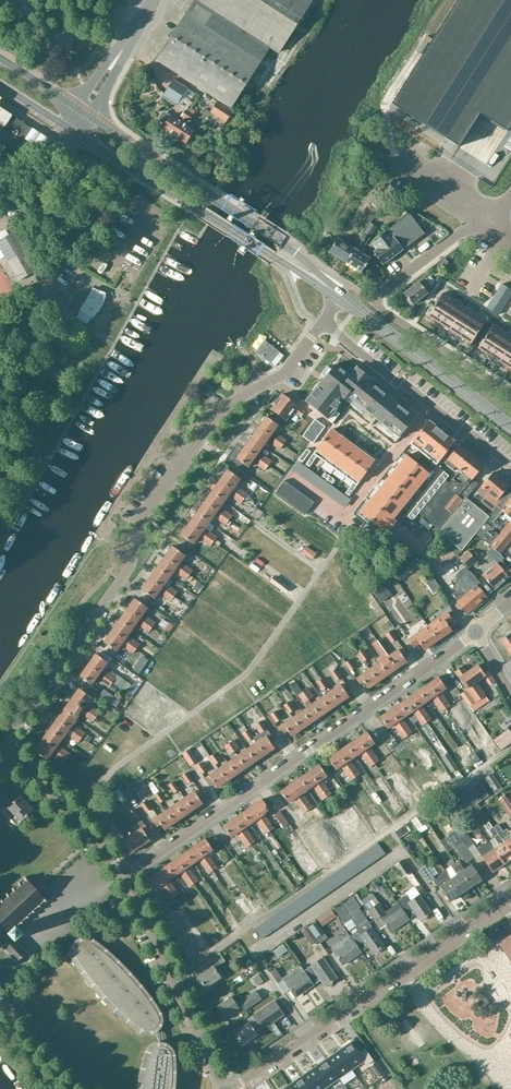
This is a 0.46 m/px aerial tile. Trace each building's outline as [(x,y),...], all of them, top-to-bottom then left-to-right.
[(189,9),(263,57),(265,54),(269,48),(276,52),(277,53),(311,0),(195,0),(189,9)] [(391,104),(458,147),(479,114),(507,131),(510,125),(510,0),(457,0),(391,104)] [(185,15),(156,61),(230,109),(263,57),(189,9),(185,15)] [(164,95),(177,103),(186,89),(172,81),(164,95)] [(217,101),(210,112),(225,123),(233,112),(217,101)] [(161,129),(173,137),(188,113),(184,110),(181,117),(182,117),(179,122),(170,116),(169,117),(164,114),(162,114),(159,119),(160,121),(164,124),(161,129)] [(3,133),(11,120),(0,112),(0,131),(3,133)] [(188,113),(173,137),(185,144),(194,131),(188,127),(191,122),(189,120),(192,115),(188,113)] [(1,142),(21,155),(22,154),(27,146),(22,142),(30,129),(10,115),(3,126),(1,129),(2,130),(0,134),(0,141),(1,142)] [(478,138),(466,152),(479,162),(490,148),(478,138)] [(368,258),(369,268),(379,260),(382,264),(401,249),(423,233),(408,213),(367,244),(374,253),(368,258)] [(354,250),(346,262),(360,272),(364,265),(369,268),(368,258),(362,254),(366,247),(364,246),(377,226),(370,222),(357,243),(354,249),(354,250)] [(18,281),(36,271),(14,232),(14,233),(0,241),(0,247),(18,281)] [(329,252),(346,262),(354,250),(354,249),(337,239),(329,252)] [(96,275),(102,266),(95,261),(89,271),(96,275)] [(300,274),(297,279),(311,288),(314,283),(300,274)] [(411,304),(412,305),(427,293),(419,282),(403,294),(407,299),(406,300),(410,305),(411,304)] [(80,311),(76,318),(87,324),(91,317),(95,315),(98,312),(100,309),(102,305),(104,301),(104,297),(105,293),(104,293),(93,289),(80,311)] [(426,307),(433,296),(427,293),(421,303),(426,307)] [(453,301),(442,294),(434,306),(445,313),(453,301)] [(453,301),(445,313),(455,320),(463,307),(453,301)] [(437,325),(445,313),(434,306),(426,318),(437,325)] [(474,314),(463,307),(455,320),(466,326),(474,314)] [(455,320),(445,313),(437,325),(448,332),(455,320)] [(466,326),(477,333),(485,321),(474,314),(466,326)] [(458,339),(466,326),(455,320),(448,332),(458,339)] [(469,346),(477,333),(466,326),(458,339),(469,346)] [(484,338),(495,345),(503,333),(492,326),(484,338)] [(495,345),(506,352),(510,343),(510,338),(503,333),(495,345)] [(487,357),(495,345),(484,338),(476,350),(487,357)] [(270,364),(279,352),(275,349),(276,348),(271,344),(269,343),(268,344),(266,341),(257,353),(270,364)] [(506,352),(495,345),(487,357),(498,364),(506,352)] [(506,352),(498,364),(508,371),(510,367),(510,355),(506,352)] [(324,378),(305,401),(332,423),(335,419),(330,416),(335,410),(344,399),(347,395),(353,401),(369,381),(370,382),(372,379),(356,367),(349,376),(335,365),(331,370),(327,366),(320,375),(324,378)] [(369,381),(353,401),(365,410),(387,428),(394,434),(391,438),(396,441),(414,418),(370,382),(369,381)] [(304,411),(297,405),(282,395),(271,410),(277,414),(275,418),(281,422),(283,418),(286,420),(292,412),(301,418),(303,415),(302,414),(304,411)] [(259,427),(271,436),(278,426),(266,417),(259,427)] [(294,431),(299,434),(307,422),(303,419),(294,431)] [(429,421),(410,444),(436,465),(455,442),(429,421)] [(251,438),(263,446),(271,436),(259,427),(251,438)] [(331,429),(313,454),(317,456),(353,483),(356,485),(374,461),(331,429)] [(275,439),(281,444),(284,439),(278,435),(275,439)] [(243,448),(256,457),(263,446),(251,438),(243,448)] [(278,448),(281,444),(275,439),(272,444),(278,448)] [(458,445),(447,460),(455,466),(456,467),(467,452),(458,445)] [(256,457),(243,448),(236,458),(249,467),(256,457)] [(420,514),(440,531),(466,499),(467,496),(477,484),(473,480),(484,465),(467,452),(456,467),(455,466),(454,468),(458,472),(449,484),(446,481),(443,485),(420,514)] [(373,496),(360,512),(361,513),(368,519),(383,531),(384,529),(388,532),(396,522),(392,519),(429,474),(406,455),(402,460),(391,474),(384,482),(373,496)] [(260,461),(266,465),(269,460),(263,456),(260,461)] [(266,465),(260,461),(257,465),(263,469),(266,465)] [(228,470),(220,481),(233,490),(240,479),(228,470)] [(493,512),(510,489),(510,487),(493,472),(477,492),(484,498),(481,502),(493,512)] [(284,480),(275,492),(281,497),(290,485),(284,480)] [(220,481),(212,492),(225,501),(228,495),(233,499),(240,504),(241,503),(245,498),(243,497),(237,493),(233,490),(220,481)] [(290,485),(281,497),(287,501),(296,489),(290,485)] [(239,489),(237,493),(243,497),(245,498),(248,494),(240,488),(239,489)] [(296,489),(287,501),(293,505),(302,493),(296,489)] [(493,512),(488,517),(475,533),(492,547),(500,553),(504,548),(505,549),(510,542),(510,489),(493,512)] [(212,492),(205,503),(217,512),(225,501),(212,492)] [(302,493),(293,505),(299,510),(308,498),(302,493)] [(308,498),(299,510),(305,514),(314,502),(308,498)] [(488,517),(466,499),(438,532),(461,551),(475,533),(488,517)] [(205,503),(197,513),(209,522),(217,512),(205,503)] [(224,511),(221,515),(227,519),(229,520),(232,516),(224,510),(224,511)] [(197,513),(189,524),(212,541),(214,542),(215,539),(217,537),(205,528),(209,522),(197,513)] [(218,519),(218,520),(225,525),(229,520),(227,519),(221,515),(218,519)] [(418,522),(428,530),(431,526),(421,518),(418,522)] [(189,524),(181,535),(194,544),(198,538),(202,542),(210,547),(214,542),(212,541),(189,524)] [(317,554),(305,546),(301,553),(312,560),(317,554)] [(173,547),(165,558),(177,567),(185,556),(173,547)] [(492,547),(486,552),(497,564),(483,576),(494,589),(508,578),(509,578),(510,576),(510,570),(508,567),(507,567),(501,560),(503,558),(500,554),(500,553),(492,547)] [(461,559),(469,568),(477,561),(469,552),(461,559)] [(165,558),(157,569),(170,577),(174,572),(178,575),(186,580),(189,575),(188,574),(182,570),(177,567),(165,558)] [(406,567),(396,574),(400,581),(411,574),(421,566),(416,559),(406,567)] [(185,566),(182,570),(188,574),(189,575),(192,571),(185,565),(185,566)] [(480,583),(466,566),(454,577),(458,581),(454,584),(459,590),(452,595),(459,603),(458,604),(467,614),(487,597),(477,586),(480,583)] [(157,569),(149,579),(162,588),(170,577),(157,569)] [(289,587),(274,576),(269,581),(285,593),(289,587)] [(149,579),(142,590),(154,599),(158,593),(163,596),(170,602),(173,598),(174,597),(172,596),(166,592),(162,588),(149,579)] [(380,605),(391,597),(382,584),(371,592),(380,605)] [(169,587),(166,592),(172,596),(174,597),(177,592),(170,587),(169,587)] [(135,599),(128,610),(140,618),(140,619),(148,608),(135,599)] [(120,620),(120,621),(132,629),(140,619),(140,618),(128,610),(120,620)] [(428,627),(438,640),(452,631),(447,624),(452,620),(448,613),(428,627)] [(147,618),(145,622),(150,626),(152,627),(155,623),(148,618),(147,618)] [(162,618),(158,625),(168,632),(173,626),(162,618)] [(120,621),(112,631),(134,648),(136,649),(140,644),(133,639),(128,635),(132,629),(120,621)] [(145,622),(141,627),(148,632),(152,627),(150,626),(145,622)] [(438,640),(428,627),(409,640),(414,647),(420,643),(424,650),(438,640)] [(380,632),(382,640),(389,638),(386,630),(380,632)] [(112,631),(104,642),(117,651),(121,646),(125,649),(133,654),(136,649),(134,648),(112,631)] [(510,653),(510,636),(510,634),(502,640),(510,653)] [(369,655),(378,652),(372,639),(364,642),(369,655)] [(402,651),(407,648),(402,641),(397,645),(402,651)] [(358,662),(364,658),(358,648),(352,651),(358,662)] [(357,687),(400,663),(392,649),(349,672),(357,687)] [(96,654),(88,665),(111,682),(113,683),(116,685),(117,686),(121,688),(125,682),(116,676),(115,677),(114,677),(113,677),(108,673),(108,672),(104,669),(108,663),(96,654)] [(350,667),(357,662),(352,655),(345,660),(350,667)] [(142,656),(133,669),(139,674),(148,661),(142,656)] [(339,660),(342,669),(348,667),(345,658),(339,660)] [(88,665),(80,676),(92,685),(97,678),(108,686),(109,684),(111,682),(88,665)] [(463,667),(455,672),(475,701),(484,695),(476,683),(486,676),(478,665),(467,673),(463,667)] [(323,672),(331,684),(270,723),(280,738),(343,698),(338,690),(342,687),(329,667),(323,672)] [(310,680),(315,689),(321,686),(316,677),(310,680)] [(429,684),(446,710),(451,707),(441,692),(446,688),(439,678),(429,684)] [(109,684),(108,686),(114,690),(117,686),(116,685),(113,683),(111,682),(109,684)] [(133,688),(125,682),(121,688),(128,694),(133,688)] [(446,710),(429,684),(419,691),(427,702),(432,698),(442,713),(446,710)] [(301,687),(291,693),(297,702),(307,696),(301,687)] [(80,689),(72,700),(84,709),(92,698),(80,689)] [(474,702),(466,690),(460,694),(468,706),(474,702)] [(410,698),(427,723),(431,720),(421,706),(427,702),(419,691),(410,698)] [(427,723),(410,698),(400,704),(408,715),(413,712),(423,726),(427,723)] [(72,700),(64,710),(77,719),(81,714),(85,717),(93,722),(93,721),(96,717),(89,712),(84,709),(72,700)] [(400,704),(391,711),(408,736),(412,733),(402,719),(408,715),(400,704)] [(92,707),(89,712),(96,717),(99,712),(92,707)] [(270,709),(263,712),(268,723),(275,720),(270,709)] [(64,710),(57,721),(81,738),(84,733),(77,728),(77,727),(73,725),(77,719),(64,710)] [(408,736),(391,711),(381,718),(388,729),(393,725),(403,740),(408,736)] [(244,744),(197,774),(206,788),(272,745),(262,729),(261,729),(255,719),(245,725),(245,726),(236,732),(244,744)] [(57,721),(50,731),(62,740),(66,735),(70,738),(78,743),(78,742),(81,738),(57,721)] [(494,740),(500,749),(510,742),(510,734),(508,730),(494,740)] [(50,731),(42,741),(55,750),(59,753),(65,757),(67,758),(70,754),(68,753),(62,749),(58,746),(62,740),(50,731)] [(357,739),(375,765),(377,768),(382,765),(379,761),(378,761),(369,748),(374,744),(367,733),(357,739)] [(392,737),(387,741),(391,747),(396,743),(392,737)] [(227,738),(217,745),(222,754),(233,747),(227,738)] [(357,739),(348,746),(355,757),(360,754),(370,768),(375,765),(357,739)] [(42,741),(35,752),(47,760),(55,750),(42,741)] [(348,746),(338,752),(356,778),(360,775),(350,761),(355,757),(348,746)] [(209,751),(202,755),(206,764),(214,760),(209,751)] [(356,778),(338,752),(328,759),(336,771),(341,767),(351,781),(356,778)] [(59,753),(56,757),(62,761),(64,762),(67,758),(65,757),(59,753)] [(457,768),(447,753),(441,757),(451,772),(457,768)] [(454,759),(458,767),(465,763),(460,756),(454,759)] [(195,774),(201,771),(195,761),(190,763),(195,774)] [(310,772),(327,798),(332,795),(322,781),(327,777),(320,765),(310,772)] [(300,779),(308,790),(313,787),(323,801),(327,798),(310,772),(300,779)] [(503,790),(492,773),(485,778),(495,794),(503,790)] [(300,779),(290,786),(308,812),(313,809),(302,794),(308,790),(300,779)] [(161,788),(168,791),(171,784),(164,781),(161,788)] [(468,790),(477,803),(488,796),(479,782),(468,790)] [(308,812),(290,786),(281,792),(288,804),(294,800),(304,815),(308,812)] [(3,812),(16,826),(33,810),(20,796),(18,798),(10,789),(1,797),(9,806),(3,812)] [(122,804),(127,800),(119,790),(114,793),(122,804)] [(187,790),(145,815),(153,829),(195,804),(187,790)] [(153,802),(158,800),(154,790),(148,792),(153,802)] [(477,803),(468,790),(461,794),(470,808),(477,803)] [(140,799),(135,802),(141,814),(146,811),(140,799)] [(101,800),(90,808),(94,813),(105,805),(101,800)] [(262,800),(252,807),(270,832),(274,829),(264,814),(270,811),(262,800)] [(243,813),(250,824),(256,820),(266,835),(270,832),(252,807),(243,813)] [(140,817),(134,809),(128,813),(134,821),(140,817)] [(274,809),(267,813),(276,826),(282,821),(274,809)] [(243,813),(233,820),(251,845),(255,842),(245,828),(250,824),(243,813)] [(420,815),(411,821),(416,829),(426,823),(420,815)] [(251,845),(233,820),(224,827),(231,838),(236,834),(246,848),(251,845)] [(468,835),(475,832),(471,824),(464,827),(468,835)] [(510,852),(510,830),(509,831),(507,828),(502,831),(498,824),(494,827),(498,834),(499,834),(510,852)] [(140,847),(132,835),(125,840),(119,831),(117,833),(112,825),(108,828),(123,850),(127,848),(131,853),(140,847)] [(132,835),(140,847),(150,840),(146,835),(150,832),(146,825),(132,835)] [(408,832),(404,825),(394,831),(399,838),(408,832)] [(503,863),(510,858),(510,852),(499,834),(498,834),(494,827),(489,830),(500,845),(494,849),(503,863)] [(448,836),(466,862),(473,857),(455,831),(448,836)] [(461,837),(468,848),(474,844),(466,833),(461,837)] [(195,846),(213,871),(217,868),(207,854),(213,850),(205,839),(195,846)] [(503,863),(494,849),(493,850),(487,842),(477,849),(492,871),(503,863)] [(377,843),(372,847),(379,857),(385,854),(377,843)] [(213,871),(195,846),(186,853),(194,864),(199,860),(209,874),(213,871)] [(372,847),(366,850),(374,861),(379,857),(372,847)] [(366,850),(361,854),(368,865),(374,861),(366,850)] [(186,853),(176,859),(194,885),(198,882),(188,867),(194,864),(186,853)] [(361,854),(356,858),(363,869),(368,865),(361,854)] [(356,858),(350,861),(358,872),(363,869),(356,858)] [(167,866),(174,877),(180,873),(189,888),(194,885),(176,859),(167,866)] [(411,871),(402,859),(394,865),(403,877),(411,871)] [(270,861),(263,865),(266,871),(273,867),(270,861)] [(350,861),(345,865),(352,876),(358,872),(350,861)] [(456,864),(471,886),(482,879),(472,865),(465,870),(463,867),(459,861),(456,864)] [(457,876),(451,880),(461,894),(471,886),(456,864),(452,866),(456,872),(455,873),(457,876)] [(345,865),(339,869),(347,880),(352,876),(345,865)] [(420,869),(428,882),(434,878),(425,865),(420,869)] [(157,873),(175,898),(179,895),(169,881),(174,877),(167,866),(157,873)] [(339,869),(334,873),(341,883),(347,880),(339,869)] [(461,894),(451,880),(445,871),(439,875),(440,877),(435,880),(440,888),(440,887),(450,901),(461,894)] [(385,872),(379,876),(383,882),(389,878),(385,872)] [(175,898),(157,873),(147,879),(155,891),(161,887),(170,901),(175,898)] [(334,873),(329,876),(336,887),(341,883),(334,873)] [(329,876),(323,880),(331,891),(336,887),(329,876)] [(25,877),(24,879),(26,881),(21,885),(19,883),(18,884),(20,886),(16,890),(13,888),(12,890),(14,892),(10,896),(8,894),(6,895),(8,897),(4,901),(2,899),(0,900),(2,903),(0,905),(0,944),(17,963),(28,953),(17,940),(23,934),(17,927),(21,923),(23,925),(24,923),(23,921),(27,917),(29,919),(30,918),(29,916),(33,912),(35,914),(36,912),(35,910),(39,907),(41,908),(42,907),(40,905),(44,901),(46,903),(48,902),(25,877)] [(370,883),(373,888),(379,885),(375,879),(370,883)] [(323,880),(318,884),(325,895),(331,891),(323,880)] [(318,884),(312,887),(320,898),(325,895),(318,884)] [(312,887),(307,891),(315,902),(320,898),(312,887)] [(307,891),(302,895),(309,906),(315,902),(307,891)] [(179,895),(175,898),(178,903),(184,899),(181,894),(179,895)] [(230,897),(235,911),(244,907),(239,894),(230,897)] [(357,894),(335,909),(344,923),(351,919),(357,928),(368,921),(359,907),(363,904),(357,894)] [(396,901),(397,903),(408,919),(416,914),(421,921),(432,913),(419,895),(411,901),(406,894),(396,901)] [(302,895),(296,899),(304,909),(309,906),(302,895)] [(375,897),(364,905),(375,920),(379,917),(390,933),(409,919),(408,919),(397,903),(385,911),(375,897)] [(296,899),(291,902),(298,913),(304,909),(296,899)] [(291,902),(286,906),(293,917),(298,913),(291,902)] [(286,906),(280,910),(288,921),(293,917),(286,906)] [(331,908),(323,914),(329,921),(336,916),(331,908)] [(280,910),(275,913),(282,924),(288,921),(280,910)] [(275,913),(269,917),(277,928),(282,924),(275,913)] [(269,917),(264,921),(271,932),(277,928),(269,917)] [(264,921),(259,925),(266,935),(271,932),(264,921)] [(324,932),(316,921),(308,927),(316,938),(324,932)] [(351,937),(354,941),(362,952),(369,947),(374,955),(385,946),(368,921),(357,928),(356,929),(358,932),(351,937)] [(259,925),(253,928),(261,939),(266,935),(259,925)] [(307,926),(302,930),(305,936),(311,932),(307,926)] [(499,942),(510,959),(510,934),(499,942)] [(349,935),(332,948),(335,954),(343,966),(362,953),(362,952),(354,941),(351,937),(349,935)] [(77,945),(76,946),(74,950),(74,952),(75,955),(78,960),(84,969),(98,987),(116,1007),(132,1021),(137,1025),(142,1029),(145,1030),(148,1031),(150,1031),(153,1030),(154,1029),(157,1027),(159,1023),(159,1019),(158,1015),(156,1011),(150,1002),(145,995),(135,983),(123,970),(120,967),(111,959),(99,948),(92,943),(87,941),(83,941),(79,942),(77,945)] [(264,950),(269,958),(278,953),(273,944),(264,950)] [(278,947),(277,948),(281,955),(287,950),(283,944),(278,947)] [(215,968),(224,962),(219,953),(206,962),(211,968),(198,977),(206,988),(221,978),(215,968)] [(261,959),(264,966),(270,962),(267,956),(261,959)] [(304,971),(314,985),(321,980),(326,987),(338,979),(323,958),(304,971)] [(314,985),(304,971),(300,965),(282,978),(296,998),(314,985)] [(275,969),(270,973),(277,984),(282,980),(280,976),(275,969)] [(252,979),(257,986),(264,981),(259,975),(252,979)] [(241,1014),(253,1006),(262,1000),(256,991),(247,997),(236,1004),(231,997),(217,1006),(220,1009),(217,1011),(222,1019),(225,1017),(237,1009),(241,1014)] [(484,995),(477,1000),(482,1007),(489,1003),(484,995)] [(249,1024),(234,1033),(242,1045),(256,1035),(256,1034),(261,1031),(262,1031),(284,1016),(274,1002),(247,1020),(249,1024)] [(350,1042),(338,1051),(351,1070),(363,1061),(366,1065),(372,1060),(364,1049),(358,1053),(350,1042)] [(157,1046),(154,1048),(151,1052),(149,1057),(147,1063),(145,1069),(144,1075),(142,1086),(142,1088),(171,1088),(172,1081),(172,1077),(172,1070),(172,1065),(171,1056),(171,1054),(170,1051),(169,1050),(166,1047),(164,1046),(161,1046),(157,1046)] [(338,1051),(325,1059),(339,1078),(351,1070),(338,1051)] [(229,1065),(236,1060),(230,1052),(223,1057),(229,1065)] [(325,1059),(313,1068),(326,1087),(339,1078),(325,1059)] [(300,1077),(309,1088),(323,1088),(326,1087),(313,1068),(300,1077)] [(288,1085),(291,1088),(309,1088),(300,1077),(288,1085)]
